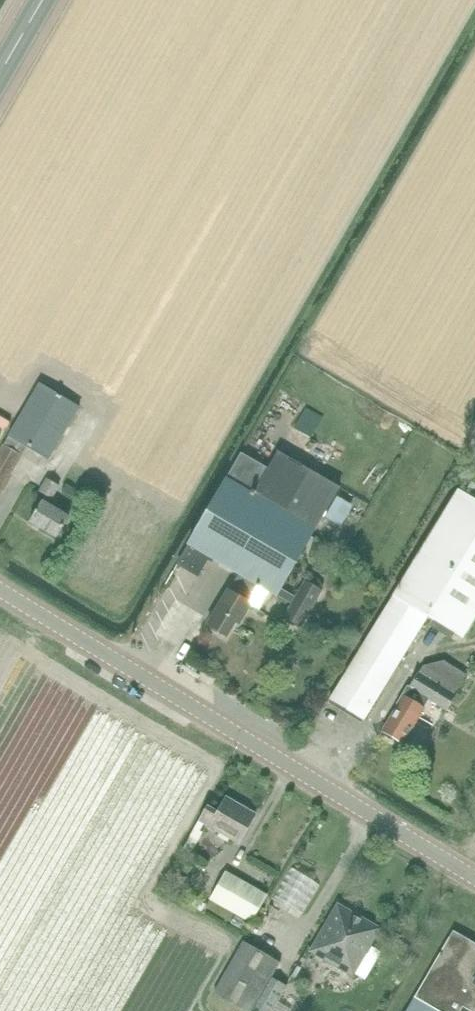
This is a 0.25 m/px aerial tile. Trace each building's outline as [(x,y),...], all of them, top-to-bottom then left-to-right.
[(81,407),(40,383),(8,437),(9,437),(4,445),(23,455),(27,448),(49,460),(81,407)] [(23,455),(4,445),(4,444),(0,450),(0,495),(23,456),(23,455)] [(190,542),(179,560),(198,573),(210,555),(239,573),(238,575),(206,625),(229,639),(237,624),(241,626),(254,604),(249,601),(258,585),(291,604),(283,618),(302,627),(323,591),(305,580),(296,597),(283,589),(291,575),(325,515),(329,507),(335,497),(341,488),(278,452),(268,468),(241,453),(189,542),(190,542)] [(39,492),(53,500),(60,486),(47,477),(39,492)] [(459,491),(330,700),(364,721),(428,617),(463,639),(474,620),(474,621),(474,501),(459,491)] [(329,507),(325,515),(341,524),(351,506),(335,497),(329,507)] [(70,516),(43,500),(30,523),(57,539),(70,516)] [(160,634),(175,630),(171,616),(156,621),(160,634)] [(425,707),(430,699),(448,711),(457,695),(456,693),(467,674),(444,660),(423,666),(410,687),(408,685),(382,731),(387,735),(387,737),(394,740),(395,739),(404,745),(426,708),(425,707)] [(199,821),(195,828),(200,831),(204,824),(239,844),(257,814),(226,796),(217,810),(208,805),(199,821)] [(268,895),(226,871),(210,900),(252,923),(268,895)] [(310,952),(352,976),(380,929),(338,905),(310,952)] [(474,1010),(474,944),(453,931),(407,1010),(474,1010)] [(244,941),(214,994),(245,1010),(269,1010),(285,983),(273,976),(280,962),(244,941)]
